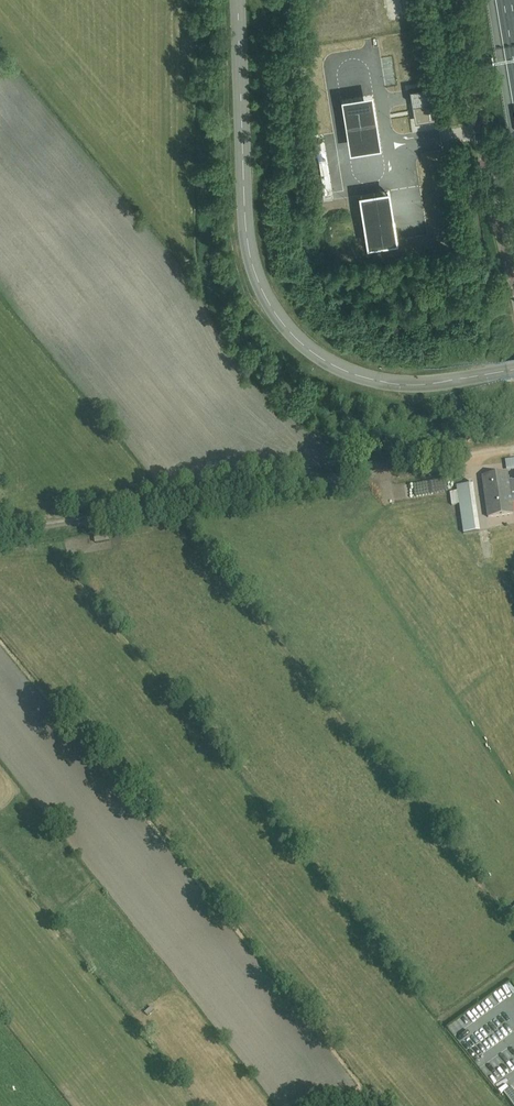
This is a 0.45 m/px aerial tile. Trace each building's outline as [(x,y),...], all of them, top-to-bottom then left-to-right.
[(431,85),(409,89),(412,108),(415,108),(417,120),(434,117),(433,108),(435,108),(431,85)] [(372,96),(342,101),(350,149),(380,144),(372,96)] [(390,189),(359,194),(359,197),(367,247),(398,242),(397,240),(390,189)] [(512,481),(511,480),(508,480),(507,473),(482,476),(484,493),(485,492),(513,488),(513,481),(512,481)] [(456,488),(461,535),(477,533),(472,486),(456,488)] [(484,493),(488,517),(513,513),(511,503),(513,503),(513,488),(485,492),(484,493)] [(503,1093),(513,1105),(513,1090),(511,1086),(503,1093)]
